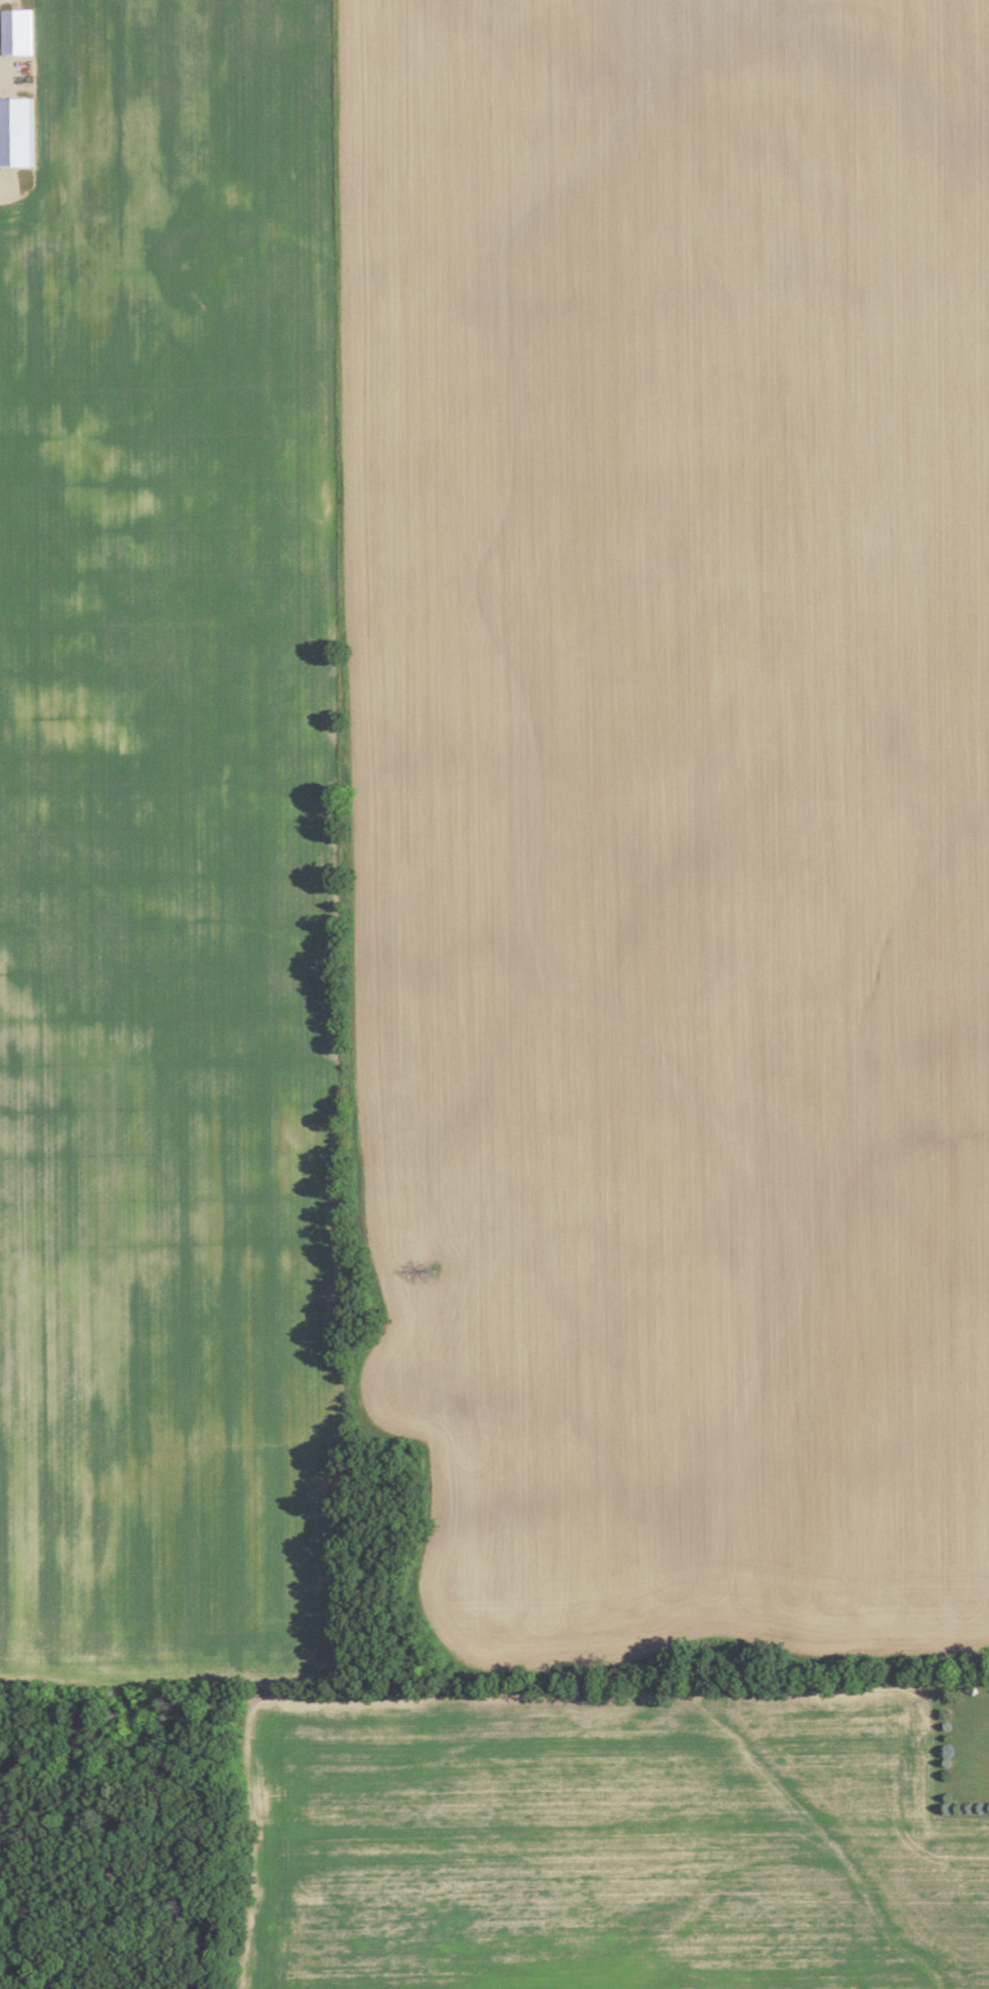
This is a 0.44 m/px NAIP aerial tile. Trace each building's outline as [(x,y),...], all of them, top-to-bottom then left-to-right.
[(35,57),(35,11),(5,11),(5,57),(35,57)] [(36,169),(36,101),(0,101),(0,169),(36,169)]
